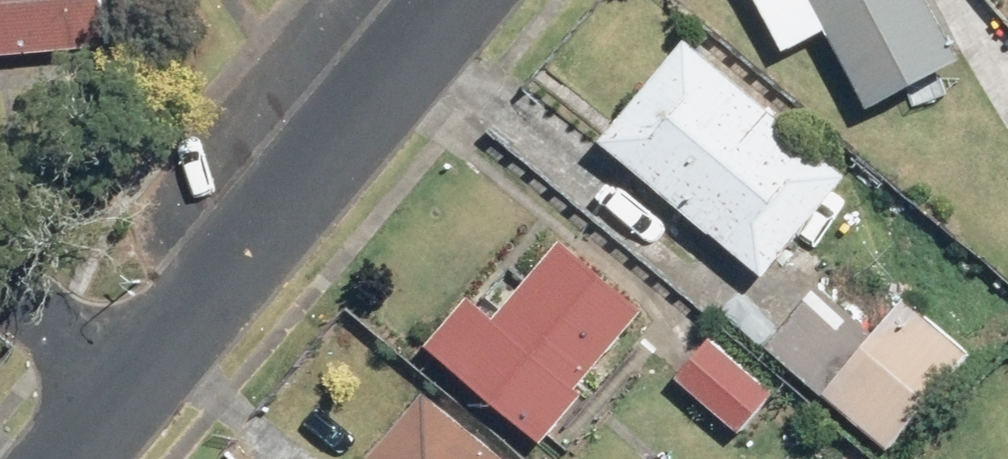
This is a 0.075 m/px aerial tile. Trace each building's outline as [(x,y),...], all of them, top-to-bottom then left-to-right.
[(103,47),(99,0),(0,0),(0,55),(103,47)] [(866,99),(954,49),(926,0),(809,0),(866,99)] [(687,47),(602,150),(764,281),(848,178),(687,47)] [(465,366),(531,424),(629,313),(563,255),(465,366)] [(829,392),(884,441),(960,357),(905,308),(829,392)] [(707,348),(686,372),(744,421),(765,397),(707,348)] [(422,413),(386,458),(482,458),(422,413)]
